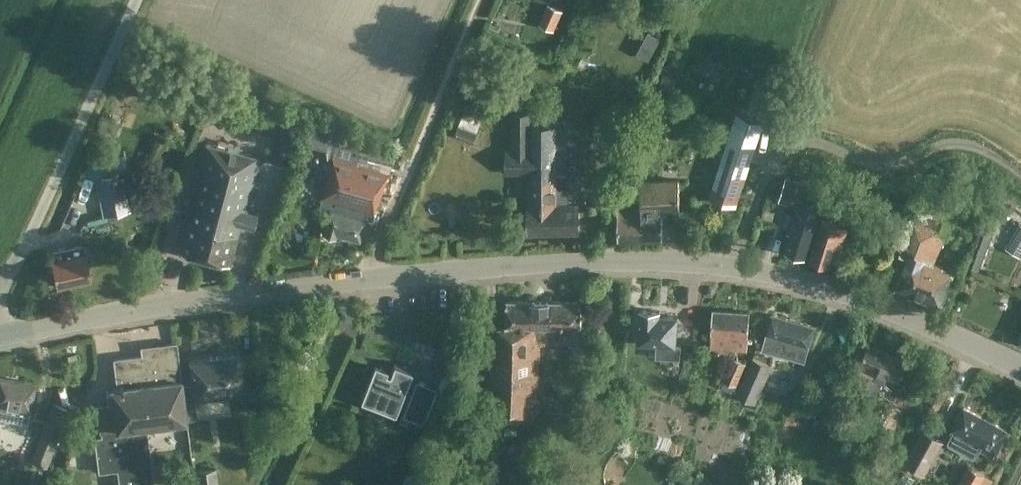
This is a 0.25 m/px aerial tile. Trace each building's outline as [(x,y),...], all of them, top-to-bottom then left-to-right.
[(562,9),(547,3),(538,23),(553,29),(562,9)] [(577,204),(568,204),(568,178),(565,178),(566,119),(530,118),(530,112),(510,112),(510,147),(505,147),(505,173),(529,174),(528,232),(578,231),(577,204)] [(762,120),(737,112),(710,196),(734,204),(762,120)] [(306,143),(327,149),(334,126),(313,120),(306,143)] [(256,213),(246,210),(260,157),(204,143),(176,250),(228,264),(239,222),(252,226),(256,213)] [(128,211),(119,172),(128,169),(124,152),(106,156),(102,168),(100,176),(93,177),(101,217),(128,211)] [(372,209),(387,172),(331,156),(321,192),(327,194),(324,206),(328,207),(321,231),(334,234),(335,233),(358,239),(364,216),(370,218),(373,209),(372,209)] [(805,255),(819,210),(826,188),(786,175),(779,198),(796,204),(789,227),(792,228),(785,249),(805,255)] [(679,176),(641,178),(642,208),(617,208),(618,239),(662,237),(661,207),(680,206),(679,176)] [(952,235),(962,211),(934,200),(925,223),(912,218),(899,252),(908,255),(896,286),(940,304),(953,272),(932,264),(945,232),(952,235)] [(838,257),(845,233),(847,227),(822,219),(809,259),(829,265),(832,255),(838,257)] [(1019,223),(1005,248),(1020,256),(1020,254),(1020,224),(1019,223)] [(83,244),(66,247),(48,251),(56,287),(91,280),(83,244)] [(580,342),(580,301),(506,300),(506,328),(499,328),(499,366),(485,366),(484,422),(538,422),(539,375),(540,341),(580,342)] [(637,342),(640,342),(656,343),(655,356),(674,358),(674,363),(678,363),(678,358),(680,358),(681,344),(676,344),(678,315),(659,314),(660,310),(640,309),(637,342)] [(746,349),(749,312),(713,310),(710,346),(746,349)] [(804,361),(814,326),(771,314),(763,343),(781,348),(780,354),(804,361)] [(185,420),(183,407),(180,384),(175,342),(165,343),(166,351),(113,358),(116,387),(110,387),(112,403),(96,405),(100,431),(146,425),(185,420)] [(572,356),(578,359),(584,355),(585,343),(568,342),(568,347),(572,347),(572,356)] [(898,382),(899,380),(908,361),(868,343),(856,370),(870,376),(850,420),(891,437),(902,411),(878,400),(885,383),(890,386),(893,379),(898,382)] [(191,383),(180,384),(183,407),(195,406),(194,397),(242,391),(238,353),(188,359),(191,383)] [(732,357),(723,379),(735,384),(745,362),(732,357)] [(755,402),(771,365),(752,357),(736,394),(755,402)] [(385,401),(396,405),(411,369),(393,361),(388,372),(385,371),(386,367),(373,362),(359,398),(371,403),(385,401)] [(33,384),(0,377),(0,411),(27,416),(33,384)] [(428,409),(407,401),(401,415),(422,423),(428,409)] [(70,410),(51,402),(38,434),(57,441),(70,410)] [(993,456),(1007,429),(964,406),(949,433),(952,434),(950,437),(949,439),(949,441),(974,454),(977,454),(979,448),(993,456)] [(84,433),(92,432),(91,419),(82,420),(84,433)] [(17,423),(4,421),(2,432),(15,434),(17,423)] [(146,425),(100,431),(100,437),(93,438),(97,472),(115,469),(118,484),(153,484),(151,468),(146,425)] [(924,474),(943,440),(922,428),(903,462),(924,474)] [(984,473),(968,465),(958,484),(978,484),(984,473)] [(215,467),(195,469),(197,484),(217,484),(215,467)]
